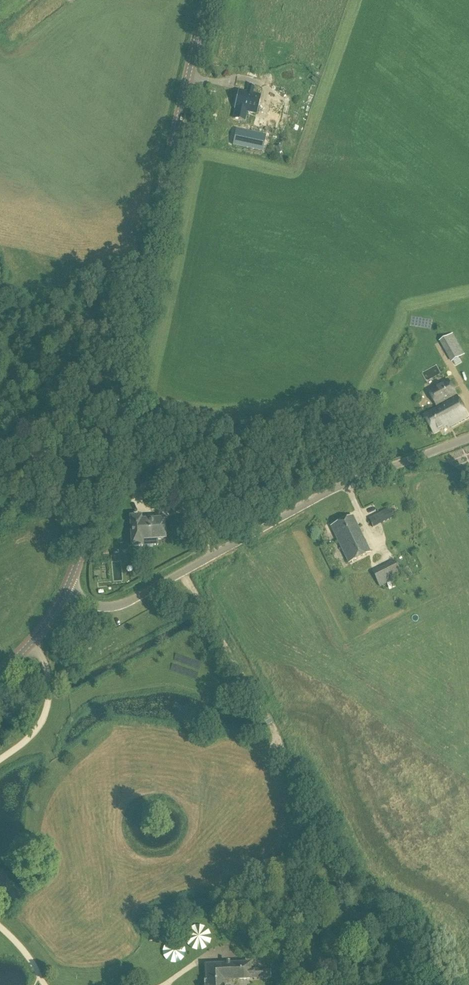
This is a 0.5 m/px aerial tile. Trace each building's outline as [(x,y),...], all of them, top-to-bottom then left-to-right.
[(38,10),(45,17),(63,0),(49,0),(38,10)] [(256,114),(260,96),(239,91),(233,118),(244,121),(247,112),(256,114)] [(264,144),(266,135),(248,131),(246,140),(264,144)] [(264,152),(266,146),(255,145),(255,144),(249,143),(248,149),(257,151),(264,152)] [(455,367),(467,361),(452,335),(440,342),(455,367)] [(468,417),(449,380),(429,391),(438,409),(422,417),(432,435),(447,426),(448,428),(468,417)] [(175,483),(189,476),(184,466),(169,474),(175,483)] [(373,528),(394,518),(389,508),(368,518),(373,528)] [(348,563),(370,553),(352,516),(331,527),(348,563)] [(141,522),(141,518),(130,518),(132,547),(142,546),(142,541),(164,539),(163,520),(141,522)] [(358,598),(402,576),(394,561),(351,582),(358,598)] [(361,570),(368,567),(365,562),(358,565),(361,570)] [(376,602),(388,594),(383,588),(371,596),(376,602)] [(224,981),(251,979),(250,963),(205,965),(206,984),(224,984),(224,981)]
